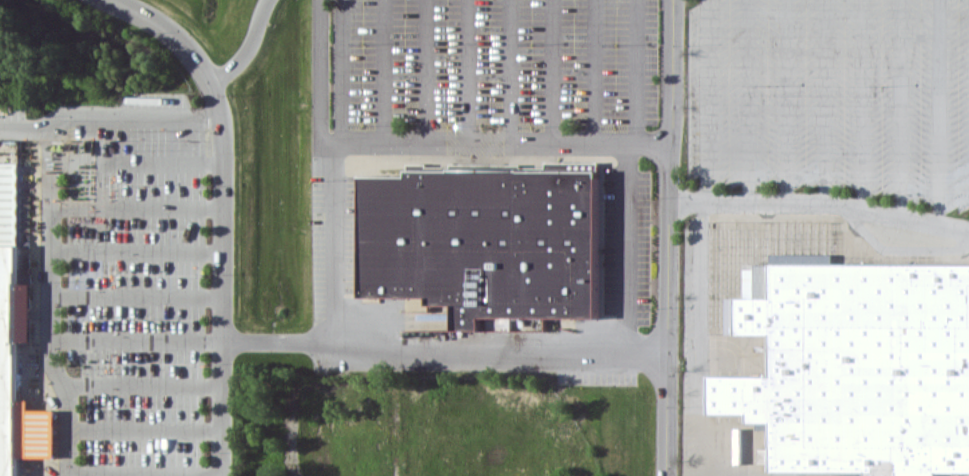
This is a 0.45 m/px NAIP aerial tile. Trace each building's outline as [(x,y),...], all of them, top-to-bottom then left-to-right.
[(20,458),(58,457),(57,410),(31,410),(31,400),(21,400),(20,342),(32,342),(31,283),(22,283),(20,162),(0,163),(0,475),(20,475),(20,458)] [(598,318),(599,163),(547,162),(547,170),(409,170),(409,176),(363,176),(362,297),(430,297),(430,306),(455,306),(455,330),(484,330),(484,317),(598,318)] [(771,263),(772,265),(745,266),(745,297),(725,298),(726,335),(770,333),(771,375),(708,377),(709,414),(747,413),(747,426),(770,426),(770,448),(759,449),(760,463),(770,463),(771,473),(864,470),(864,475),(937,475),(937,474),(968,473),(968,258),(771,263)]
